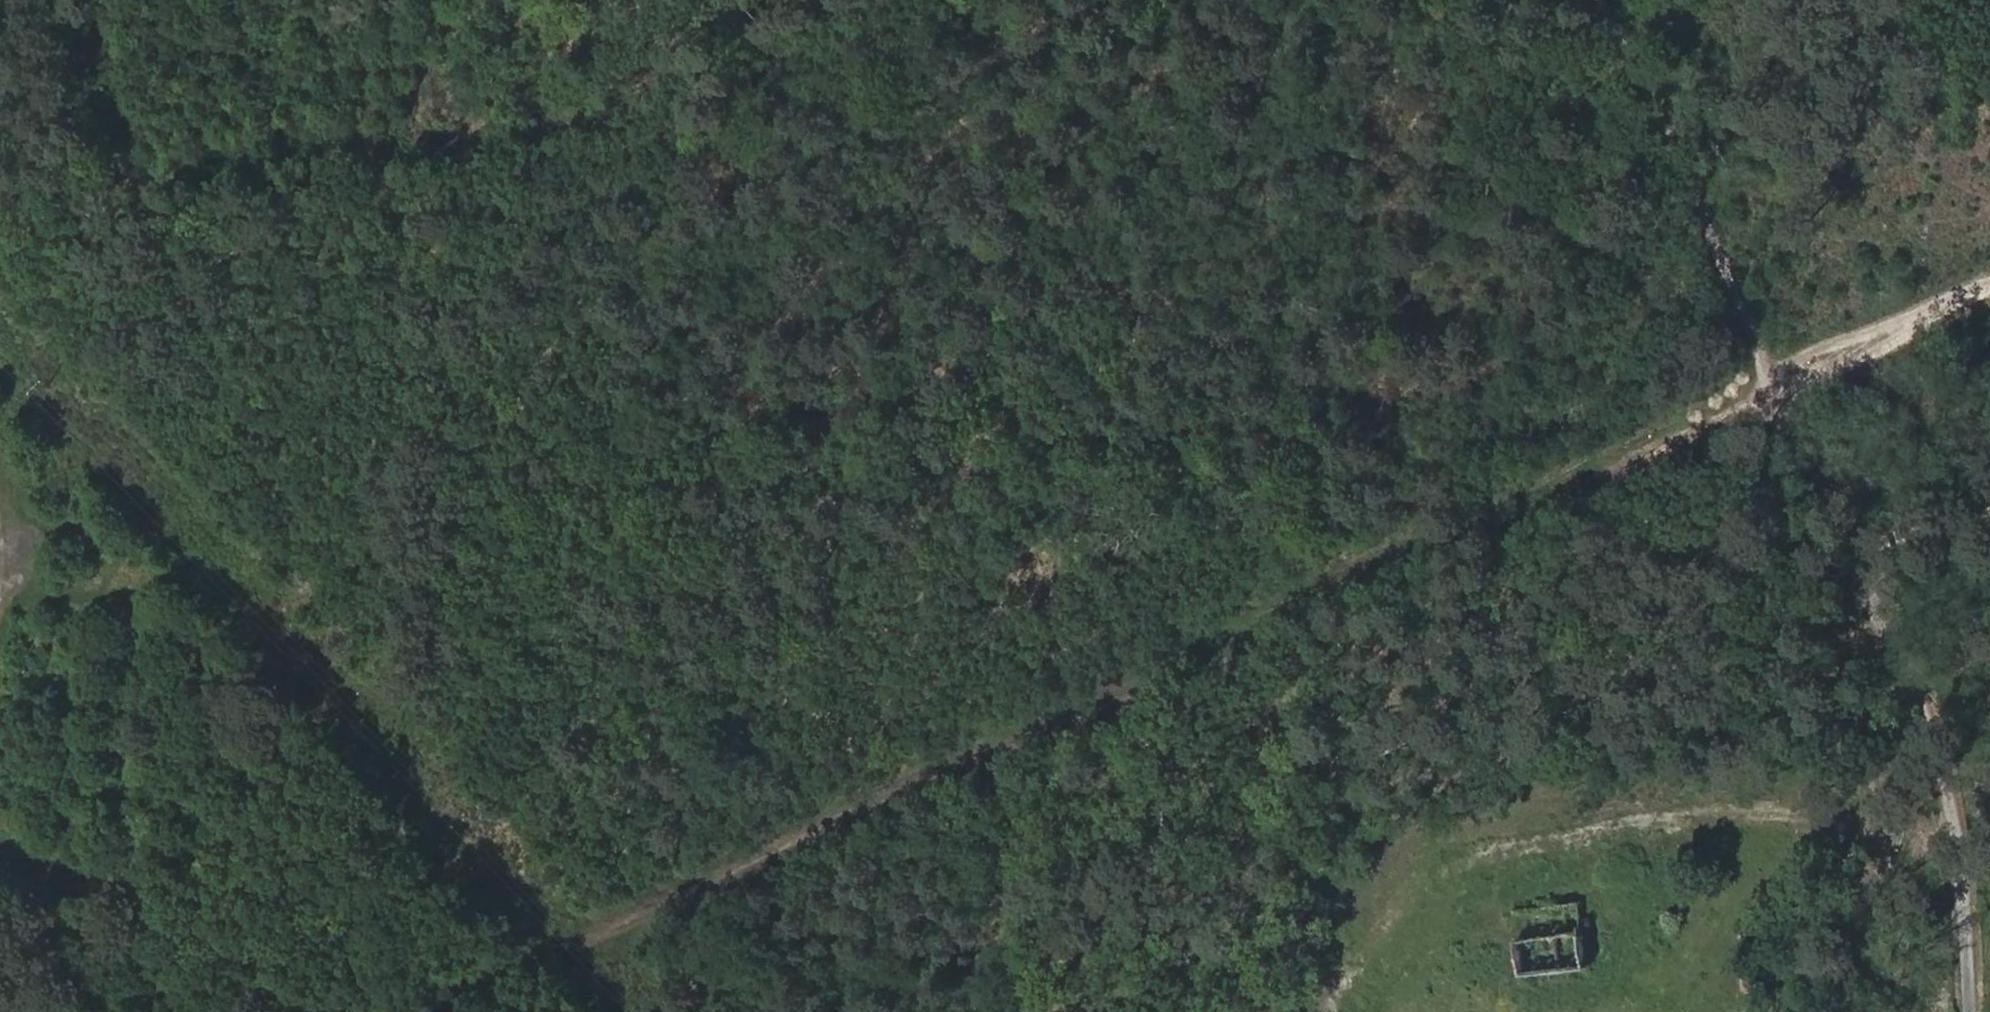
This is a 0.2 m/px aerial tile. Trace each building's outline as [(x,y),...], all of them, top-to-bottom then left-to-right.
[(1588,968),(1579,903),(1513,913),(1522,975),(1588,968)]
